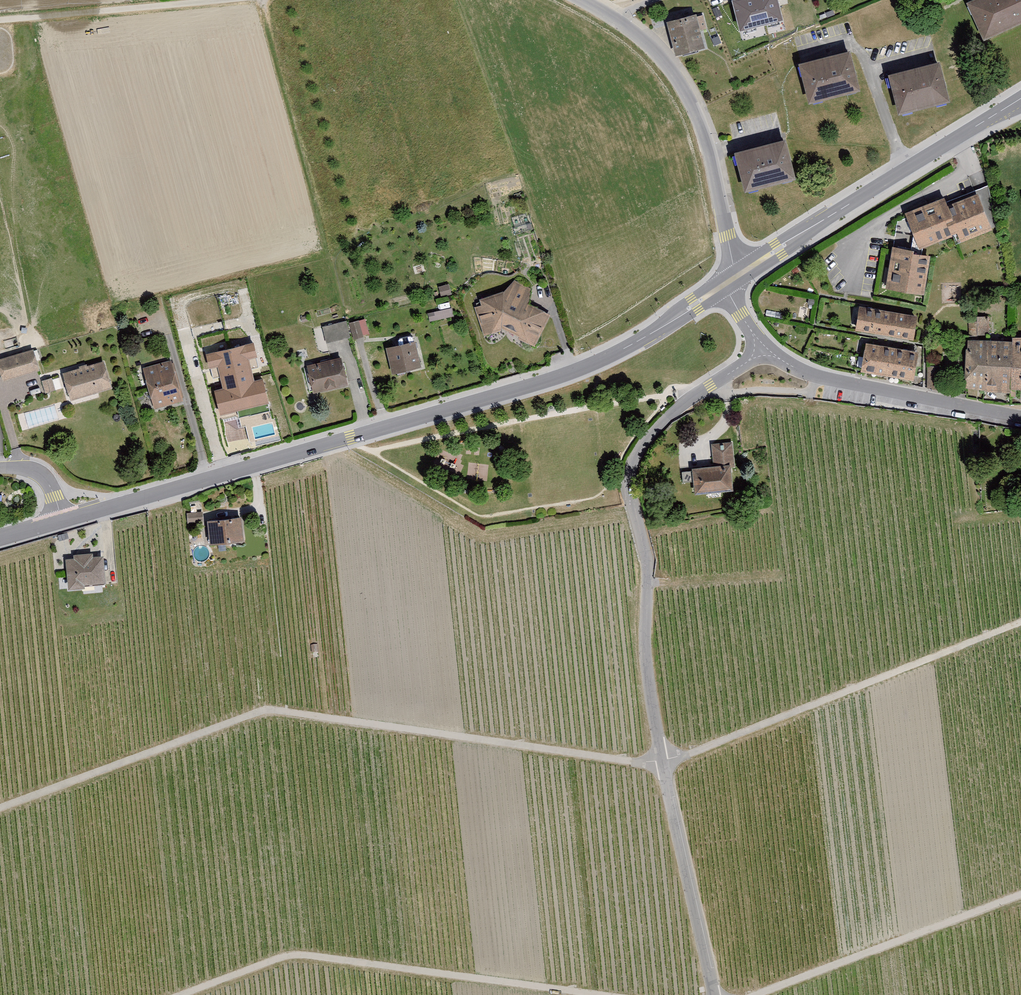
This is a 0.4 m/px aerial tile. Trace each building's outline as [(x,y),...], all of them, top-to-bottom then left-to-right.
[(732,1),(740,31),(782,20),(777,0),(737,0),(732,1)] [(967,4),(984,39),(1020,22),(1020,0),(975,0),(967,4)] [(695,15),(667,22),(675,56),(706,48),(701,30),(706,29),(703,15),(696,17),(695,15)] [(850,51),(799,64),(809,103),(860,91),(850,51)] [(941,62),(888,75),(898,115),(951,102),(941,62)] [(734,154),(744,192),(795,179),(785,141),(734,154)] [(945,198),(906,214),(920,250),(954,236),(957,244),(992,230),(978,194),(948,206),(945,198)] [(913,250),(893,247),(886,289),(924,295),(930,257),(912,254),(913,250)] [(502,330),(535,346),(549,316),(528,304),(530,291),(515,282),(504,292),(480,301),(482,306),(476,308),(485,335),(502,330)] [(427,311),(429,319),(453,315),(452,307),(427,311)] [(917,318),(860,307),(856,330),(913,341),(917,318)] [(347,322),(352,338),(369,333),(363,317),(347,322)] [(969,323),(969,337),(989,337),(989,318),(979,318),(979,323),(969,323)] [(345,319),(321,325),(325,342),(350,336),(345,319)] [(968,342),(967,389),(1011,393),(1011,397),(1015,397),(1016,390),(1020,390),(1020,339),(1013,339),(1013,343),(968,342)] [(414,343),(386,349),(391,373),(419,368),(414,343)] [(917,353),(866,344),(862,372),(913,381),(917,353)] [(0,360),(0,370),(2,379),(37,369),(32,352),(0,360)] [(341,359),(308,366),(313,389),(346,381),(341,359)] [(171,363),(144,371),(154,409),(181,402),(171,363)] [(103,364),(63,374),(70,400),(110,389),(103,364)] [(43,379),(46,391),(62,387),(59,375),(43,379)] [(263,379),(213,391),(220,416),(243,410),(246,419),(272,412),(263,379)] [(692,468),(695,496),(733,492),(731,466),(736,465),(733,441),(711,444),(714,466),(692,468)] [(240,519),(207,522),(209,544),(242,540),(240,519)] [(102,558),(66,561),(68,586),(104,583),(102,558)]
